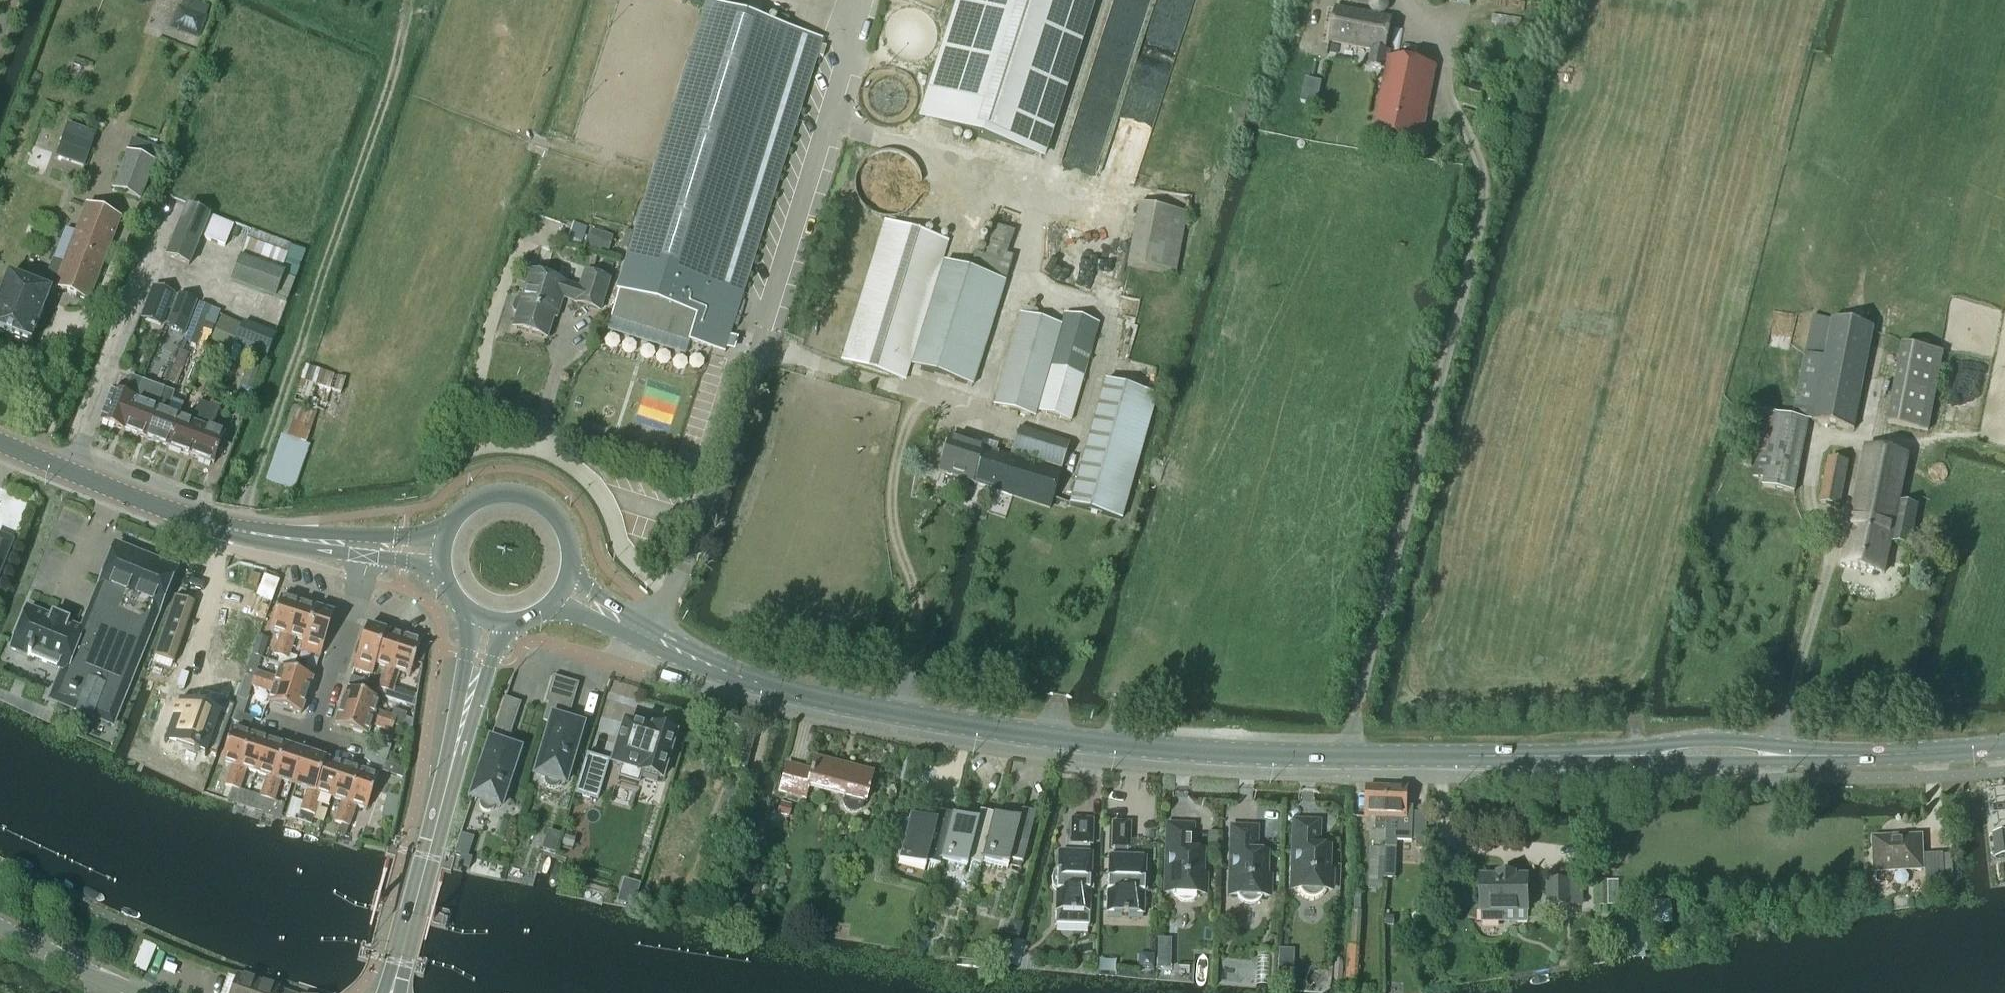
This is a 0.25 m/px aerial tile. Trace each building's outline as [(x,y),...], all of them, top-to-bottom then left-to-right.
[(611,309),(692,335),(690,342),(725,353),(824,40),(734,11),(737,0),(696,0),(707,4),(704,15),(654,172),(631,245),(611,309)] [(918,121),(1044,162),(1096,0),(957,0),(918,121)] [(1328,44),(1371,53),(1368,69),(1385,72),(1387,58),(1388,53),(1386,52),(1392,18),(1380,16),(1380,15),(1382,15),(1383,14),(1385,13),(1386,12),(1387,10),(1388,9),(1388,7),(1388,6),(1388,4),(1388,2),(1387,1),(1387,0),(1371,0),(1370,1),(1369,2),(1369,4),(1369,6),(1369,7),(1369,9),(1370,10),(1371,12),(1372,13),(1374,14),(1375,14),(1374,15),(1335,8),(1328,44)] [(199,42),(210,10),(184,1),(180,12),(177,11),(170,31),(199,42)] [(1385,72),(1373,137),(1421,146),(1436,67),(1387,58),(1385,72)] [(84,169),(96,136),(69,126),(57,159),(84,169)] [(127,154),(113,190),(140,201),(154,165),(129,155),(127,154)] [(1175,277),(1187,214),(1138,205),(1127,268),(1175,277)] [(120,220),(86,208),(63,264),(54,260),(42,291),(8,277),(0,298),(0,333),(30,345),(50,294),(52,295),(55,289),(88,302),(120,220)] [(223,247),(231,228),(208,219),(209,217),(187,208),(167,258),(189,267),(201,238),(223,247)] [(904,382),(947,242),(886,223),(843,363),(904,382)] [(1015,233),(995,226),(985,257),(976,254),(970,270),(1006,281),(1013,260),(1007,258),(1015,233)] [(240,261),(232,282),(276,299),(286,303),(297,273),(305,251),(302,249),(291,245),(261,234),(251,231),(251,232),(241,262),(240,261)] [(591,231),(586,248),(608,255),(613,238),(591,231)] [(974,389),(1006,283),(942,264),(911,370),(974,389)] [(515,302),(512,310),(514,314),(518,315),(513,329),(546,340),(553,317),(551,316),(555,305),(560,307),(562,299),(576,303),(575,304),(599,312),(609,281),(585,273),(580,290),(531,274),(522,301),(519,300),(515,302)] [(155,287),(142,320),(163,328),(176,296),(155,287)] [(165,325),(165,327),(185,335),(197,303),(177,295),(172,308),(165,325)] [(196,347),(208,320),(211,311),(198,305),(187,334),(187,335),(184,342),(196,347)] [(1061,326),(1020,314),(994,406),(1035,418),(1037,412),(1071,422),(1098,325),(1064,315),(1061,326)] [(235,341),(242,324),(222,315),(215,332),(235,341)] [(1851,431),(1871,332),(1871,328),(1813,317),(1792,419),(1756,412),(1747,456),(1757,458),(1753,478),(1764,480),(1763,487),(1793,493),(1807,422),(1851,431)] [(247,356),(257,332),(245,327),(235,352),(247,356)] [(1925,433),(1941,353),(1901,345),(1885,425),(1925,433)] [(333,417),(345,382),(320,373),(306,369),(302,383),(295,404),(333,417)] [(136,399),(142,383),(131,378),(124,395),(112,391),(100,423),(123,432),(136,399)] [(142,383),(136,399),(123,432),(145,440),(165,391),(154,387),(142,383)] [(1119,522),(1156,398),(1106,383),(1069,507),(1119,522)] [(168,448),(179,419),(167,414),(174,394),(165,391),(145,440),(168,448)] [(190,457),(209,407),(199,403),(191,424),(179,419),(168,448),(190,457)] [(213,465),(224,436),(211,431),(219,411),(209,407),(190,457),(213,465)] [(307,445),(317,416),(293,408),(283,437),(282,437),(267,481),(293,490),(308,445),(307,445)] [(1062,469),(1070,445),(1019,429),(1011,454),(1062,469)] [(1050,509),(1061,473),(951,439),(939,474),(1050,509)] [(1910,547),(1913,535),(1918,507),(1898,503),(1908,457),(1866,449),(1842,566),(1884,574),(1890,544),(1910,547)] [(1744,467),(1748,468),(1754,469),(1756,458),(1747,456),(1746,460),(1744,467)] [(1840,509),(1849,463),(1829,459),(1820,505),(1840,509)] [(12,541),(0,536),(0,571),(12,541)] [(112,726),(175,570),(115,546),(99,587),(101,588),(90,616),(87,615),(81,631),(28,609),(11,650),(65,672),(53,700),(50,699),(49,700),(112,726)] [(264,623),(278,583),(263,578),(249,617),(264,623)] [(175,598),(153,657),(174,665),(195,605),(175,598)] [(282,657),(299,605),(281,599),(271,630),(282,634),(275,654),(280,656),(282,657)] [(306,642),(316,610),(299,605),(282,657),(288,659),(289,655),(295,638),(304,642),(306,642)] [(306,642),(304,642),(301,652),(319,658),(334,616),(328,615),(329,612),(321,610),(320,612),(316,610),(306,642)] [(381,630),(373,628),(372,630),(367,628),(364,639),(362,638),(360,644),(362,645),(353,670),(372,676),(375,666),(386,634),(381,632),(381,630)] [(386,634),(375,666),(385,670),(378,690),(385,692),(402,640),(386,634)] [(257,636),(252,653),(262,657),(268,639),(257,636)] [(402,640),(385,692),(383,699),(413,710),(414,698),(393,691),(398,674),(409,678),(420,646),(402,640)] [(252,655),(244,677),(306,697),(312,680),(280,669),(276,680),(256,674),(261,658),(252,655)] [(280,656),(277,664),(293,670),(297,658),(289,655),(288,659),(282,657),(280,656)] [(244,677),(236,700),(245,703),(251,687),(272,693),(268,704),(300,715),(306,697),(244,677)] [(365,693),(368,684),(351,678),(348,687),(365,693)] [(571,712),(579,685),(553,678),(545,704),(548,705),(543,723),(551,725),(536,777),(545,780),(545,783),(546,787),(548,789),(552,790),(555,790),(558,788),(560,784),(565,786),(582,728),(565,723),(568,711),(571,712)] [(374,713),(378,702),(346,691),(342,704),(340,703),(338,708),(393,726),(408,731),(411,724),(405,722),(407,716),(393,711),(391,718),(374,713)] [(510,737),(521,705),(505,699),(471,800),(481,803),(480,806),(481,810),(484,812),(487,813),(491,813),(493,811),(495,808),(500,809),(519,752),(502,747),(506,735),(510,737)] [(177,705),(170,725),(180,728),(174,743),(195,751),(194,753),(200,755),(201,752),(206,755),(207,753),(215,756),(231,708),(216,703),(211,717),(210,716),(177,705)] [(393,726),(338,708),(336,714),(338,714),(334,727),(366,737),(370,726),(390,733),(393,726)] [(241,714),(232,711),(229,721),(250,728),(253,718),(241,714)] [(624,725),(612,765),(622,768),(619,778),(638,784),(640,775),(661,782),(673,739),(674,736),(670,735),(672,730),(658,726),(657,731),(653,730),(652,733),(627,725),(624,725)] [(228,803),(251,736),(232,730),(222,762),(232,765),(225,786),(225,789),(226,790),(222,801),(228,803)] [(258,774),(269,742),(251,736),(228,803),(246,809),(251,795),(239,791),(246,770),(258,774)] [(265,812),(287,749),(269,742),(258,774),(267,777),(260,798),(251,795),(246,809),(260,814),(261,811),(265,812)] [(389,756),(391,749),(381,745),(379,753),(389,756)] [(294,786),(305,755),(287,749),(265,812),(281,818),(285,806),(273,802),(280,782),(294,786)] [(386,764),(389,756),(379,753),(378,754),(368,750),(364,761),(372,767),(383,771),(382,774),(402,780),(406,771),(386,764)] [(609,761),(586,754),(574,796),(597,802),(609,761)] [(298,821),(302,822),(305,813),(323,761),(305,755),(294,786),(308,791),(301,812),(298,821)] [(785,765),(778,795),(788,797),(787,801),(797,804),(798,800),(806,802),(809,790),(844,799),(843,805),(844,810),(848,814),(853,815),(858,813),(862,809),(863,804),(865,804),(872,775),(847,768),(842,767),(813,760),(810,771),(785,765)] [(327,807),(330,798),(340,767),(323,761),(305,813),(302,822),(311,825),(314,816),(318,804),(327,807)] [(358,773),(340,767),(330,798),(332,799),(341,802),(334,823),(341,825),(358,773)] [(377,779),(358,773),(341,825),(338,836),(345,838),(348,828),(355,807),(366,811),(377,779)] [(736,826),(752,786),(734,779),(718,819),(736,826)] [(1385,846),(1388,788),(1368,787),(1366,819),(1377,819),(1376,831),(1374,831),(1374,846),(1383,846),(1385,846)] [(1408,789),(1388,788),(1385,846),(1383,846),(1383,849),(1385,849),(1383,879),(1396,879),(1397,849),(1396,849),(1396,843),(1412,844),(1414,811),(1407,810),(1408,789)] [(940,862),(951,817),(940,814),(937,824),(910,817),(901,854),(899,862),(925,869),(927,864),(939,867),(940,863),(940,862)] [(982,862),(993,817),(981,814),(979,824),(951,817),(940,862),(940,863),(966,869),(967,864),(980,867),(981,861),(982,862)] [(1020,824),(993,817),(982,862),(981,861),(981,865),(1006,872),(1007,868),(1008,869),(1009,864),(1023,867),(1037,818),(1023,814),(1020,824)] [(1092,846),(1093,821),(1072,820),(1071,820),(1070,844),(1066,844),(1066,856),(1058,856),(1057,871),(1055,873),(1054,874),(1053,876),(1053,877),(1052,879),(1052,881),(1051,883),(1051,884),(1052,886),(1052,887),(1052,889),(1053,891),(1055,893),(1056,895),(1055,925),(1089,926),(1091,890),(1089,890),(1089,880),(1091,880),(1092,857),(1090,857),(1090,846),(1092,846)] [(1129,824),(1127,824),(1112,823),(1112,849),(1114,850),(1113,860),(1108,859),(1107,913),(1123,914),(1123,915),(1127,915),(1127,914),(1144,914),(1144,893),(1147,893),(1148,880),(1145,880),(1145,860),(1127,860),(1128,850),(1130,850),(1130,824),(1129,824)] [(1297,863),(1293,863),(1292,890),(1299,890),(1301,894),(1305,897),(1309,899),(1314,899),(1318,898),(1322,895),(1324,891),(1332,891),(1332,872),(1328,872),(1329,849),(1318,848),(1319,827),(1298,827),(1297,863)] [(1203,852),(1192,852),(1192,831),(1172,830),(1170,867),(1166,866),(1166,894),(1173,894),(1175,898),(1179,901),(1183,903),(1187,903),(1192,901),(1196,898),(1198,895),(1206,895),(1206,876),(1202,875),(1203,852)] [(1267,855),(1256,854),(1256,833),(1236,833),(1234,869),(1230,869),(1230,896),(1237,896),(1239,900),(1243,903),(1247,905),(1251,905),(1256,904),(1260,901),(1262,897),(1269,897),(1270,878),(1266,878),(1267,855)] [(1417,834),(1417,842),(1417,851),(1427,851),(1427,834),(1417,834)] [(1996,859),(2004,858),(2004,835),(1993,837),(1996,859)] [(1875,873),(1923,871),(1921,838),(1874,840),(1875,873)] [(1385,849),(1383,849),(1370,848),(1368,888),(1382,889),(1383,879),(1385,849)] [(460,856),(457,868),(469,872),(473,859),(460,856)] [(1927,884),(1944,883),(1942,856),(1926,857),(1927,884)] [(1515,878),(1515,875),(1499,875),(1499,878),(1481,879),(1482,913),(1483,913),(1483,924),(1500,924),(1500,913),(1529,913),(1529,878),(1515,878)] [(1549,907),(1571,907),(1584,906),(1583,882),(1571,883),(1549,883),(1549,907)] [(747,889),(744,907),(757,909),(760,891),(747,889)] [(1358,981),(1360,947),(1359,947),(1360,922),(1362,894),(1355,894),(1351,947),(1348,947),(1346,981),(1358,981)] [(1386,917),(1385,926),(1394,926),(1394,918),(1386,917)] [(1009,925),(1006,935),(1008,935),(1019,938),(1021,928),(1022,925),(1021,925),(1013,922),(1009,925)] [(145,974),(156,949),(142,943),(131,968),(145,974)] [(1287,985),(1287,972),(1277,971),(1277,984),(1287,985)] [(234,992),(283,992),(239,978),(234,992)]
